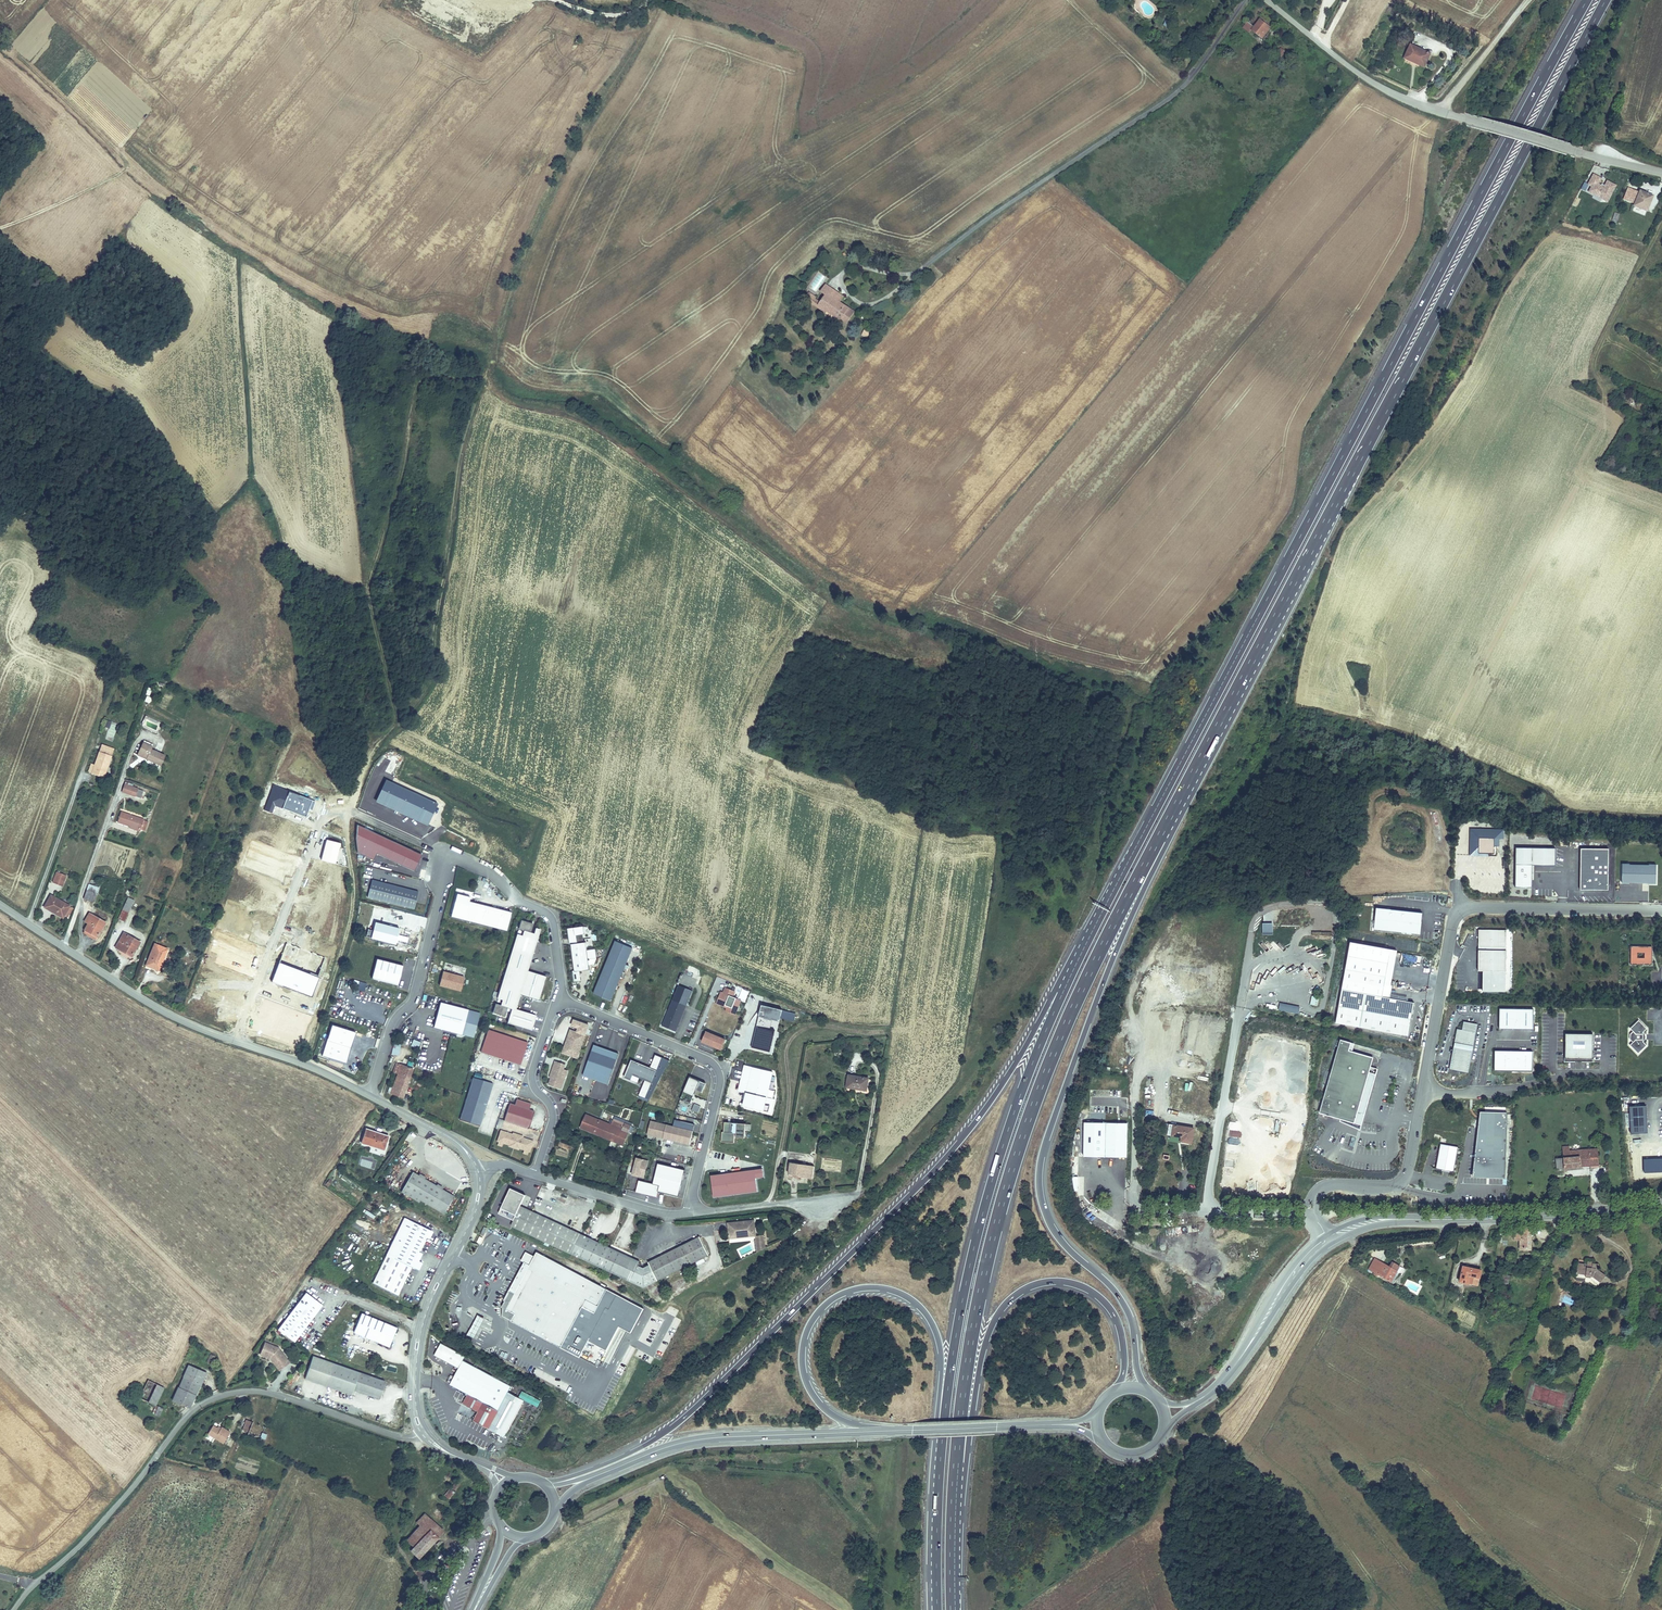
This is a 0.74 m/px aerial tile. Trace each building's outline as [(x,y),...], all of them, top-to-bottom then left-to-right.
[(1250,31),(1262,39),(1270,28),(1259,19),(1254,27),(1247,22),(1242,28),(1249,33),(1250,31)] [(1430,55),(1410,47),(1404,59),(1425,68),(1430,55)] [(1281,48),(1277,54),(1281,57),(1285,52),(1281,48)] [(1617,185),(1607,180),(1604,186),(1599,184),(1602,178),(1593,174),(1588,184),(1587,185),(1588,186),(1591,187),(1588,192),(1608,202),(1617,185)] [(1628,187),(1623,199),(1635,204),(1640,192),(1628,187)] [(1635,204),(1634,207),(1648,213),(1655,196),(1640,190),(1640,192),(1635,204)] [(850,319),(855,311),(840,302),(831,296),(835,290),(826,284),(821,291),(826,294),(821,301),(819,304),(828,310),(826,312),(840,322),(844,315),(850,319)] [(844,296),(835,290),(831,296),(840,302),(844,296)] [(812,304),(816,298),(808,292),(803,299),(811,305),(812,304)] [(826,312),(828,310),(819,304),(821,301),(816,298),(812,304),(825,313),(826,312)] [(850,319),(844,315),(840,322),(845,325),(850,319)] [(871,331),(865,328),(861,335),(867,338),(871,331)] [(105,739),(111,741),(118,724),(112,721),(105,739)] [(144,744),(140,752),(151,757),(149,760),(162,766),(166,757),(151,750),(153,748),(144,744)] [(114,750),(102,746),(94,766),(92,773),(91,775),(103,779),(114,750)] [(125,786),(123,793),(132,796),(134,788),(125,786)] [(140,790),(134,788),(132,796),(138,798),(140,790)] [(145,820),(121,812),(118,822),(128,826),(138,829),(141,830),(145,820)] [(414,872),(423,855),(358,826),(356,840),(359,853),(373,860),(377,855),(414,872)] [(1555,849),(1517,848),(1516,867),(1533,867),(1554,867),(1555,849)] [(1609,893),(1609,852),(1581,852),(1581,893),(1609,893)] [(1656,866),(1621,865),(1621,885),(1656,885),(1656,866)] [(1532,890),(1533,867),(1516,867),(1516,890),(1532,890)] [(67,877),(56,872),(51,883),(62,887),(67,877)] [(419,892),(372,879),(366,898),(414,910),(419,892)] [(99,889),(89,885),(84,899),(93,903),(99,889)] [(470,898),(457,894),(451,917),(507,931),(512,913),(470,902),(470,898)] [(51,897),(44,909),(62,919),(68,909),(69,907),(51,897)] [(127,898),(118,919),(125,922),(134,901),(127,898)] [(68,909),(62,919),(66,921),(72,911),(68,909)] [(1419,936),(1422,915),(1372,909),(1369,930),(1419,936)] [(105,923),(90,914),(85,922),(89,924),(84,933),(96,940),(105,923)] [(508,1018),(507,1024),(532,1031),(537,1017),(517,1010),(520,996),(539,1001),(547,978),(529,972),(541,930),(533,928),(534,924),(521,921),(492,1014),(508,1018)] [(400,929),(375,922),(371,939),(397,946),(400,929)] [(1273,924),(1262,924),(1261,935),(1273,935),(1273,924)] [(588,950),(587,942),(578,944),(577,936),(585,935),(584,927),(568,929),(570,946),(572,946),(575,971),(573,971),(575,983),(582,983),(581,973),(591,971),(590,965),(595,964),(597,958),(596,949),(588,950)] [(1506,973),(1507,932),(1479,932),(1479,973),(1506,973)] [(124,935),(116,949),(125,955),(128,951),(134,954),(140,944),(124,935)] [(617,939),(594,992),(611,999),(634,946),(617,939)] [(154,947),(147,965),(159,970),(167,952),(154,947)] [(1652,947),(1631,947),(1631,965),(1651,965),(1652,947)] [(404,966),(376,960),(371,979),(398,987),(404,966)] [(465,977),(443,971),(439,986),(461,992),(465,977)] [(357,981),(355,990),(365,992),(366,983),(357,981)] [(1397,997),(1396,1000),(1408,1002),(1408,998),(1400,997),(1403,982),(1393,981),(1391,996),(1397,997)] [(679,986),(673,999),(687,1005),(693,992),(679,986)] [(743,1001),(734,997),(737,992),(725,987),(719,1002),(732,1008),(730,1012),(737,1015),(743,1001)] [(1407,1039),(1413,1006),(1341,992),(1335,1025),(1407,1039)] [(687,1005),(673,999),(662,1024),(676,1030),(687,1005)] [(732,1008),(719,1002),(718,1004),(729,1008),(727,1011),(730,1012),(732,1008)] [(480,1013),(440,1003),(434,1027),(474,1038),(480,1013)] [(1297,1014),(1298,1009),(1288,1007),(1289,1005),(1282,1004),(1281,1010),(1297,1014)] [(763,1006),(760,1017),(761,1017),(773,1020),(781,1022),(784,1011),(763,1006)] [(1534,1010),(1500,1010),(1500,1031),(1534,1032),(1534,1010)] [(1640,1037),(1640,1028),(1641,1028),(1644,1024),(1636,1016),(1627,1024),(1630,1027),(1627,1030),(1627,1035),(1630,1038),(1627,1041),(1635,1049),(1644,1041),(1641,1038),(1640,1037)] [(773,1020),(761,1017),(759,1026),(771,1029),(773,1020)] [(1477,1024),(1463,1022),(1462,1030),(1457,1029),(1454,1043),(1456,1043),(1455,1048),(1453,1047),(1449,1070),(1468,1073),(1472,1051),(1470,1051),(1471,1046),(1473,1046),(1477,1024)] [(356,1033),(331,1025),(321,1057),(346,1064),(356,1033)] [(487,1026),(479,1048),(518,1062),(526,1040),(487,1026)] [(759,1026),(758,1026),(752,1047),(770,1052),(776,1031),(771,1029),(759,1026)] [(584,1033),(569,1028),(561,1051),(575,1056),(584,1033)] [(707,1032),(702,1041),(720,1050),(725,1040),(707,1032)] [(1594,1032),(1566,1032),(1565,1061),(1594,1061),(1594,1032)] [(1351,1041),(1340,1038),(1319,1111),(1333,1115),(1354,1121),(1357,1111),(1365,1113),(1378,1067),(1370,1065),(1373,1056),(1352,1050),(1349,1049),(1351,1041)] [(419,1049),(421,1042),(413,1040),(411,1046),(419,1049)] [(400,1056),(401,1043),(393,1043),(393,1055),(400,1056)] [(594,1043),(582,1073),(607,1082),(618,1052),(594,1043)] [(1533,1049),(1496,1049),(1495,1071),(1533,1071),(1533,1049)] [(656,1069),(631,1058),(625,1071),(632,1073),(650,1082),(656,1069)] [(403,1099),(413,1070),(398,1064),(394,1074),(398,1075),(393,1089),(390,1088),(388,1093),(403,1099)] [(557,1080),(562,1067),(558,1066),(557,1071),(550,1068),(549,1072),(550,1073),(551,1073),(550,1077),(549,1076),(548,1077),(546,1083),(559,1087),(561,1082),(557,1080)] [(747,1093),(753,1068),(745,1066),(739,1091),(747,1093)] [(771,1114),(775,1100),(767,1098),(773,1073),(753,1068),(747,1093),(743,1107),(771,1114)] [(690,1076),(683,1092),(693,1096),(700,1081),(690,1076)] [(846,1076),(844,1088),(869,1092),(871,1080),(846,1076)] [(494,1084),(473,1078),(459,1121),(480,1127),(494,1084)] [(1185,1083),(1184,1090),(1192,1091),(1192,1083),(1189,1082),(1189,1084),(1185,1083)] [(502,1118),(526,1126),(532,1109),(508,1101),(502,1118)] [(695,1103),(691,1110),(698,1113),(701,1106),(695,1103)] [(1646,1107),(1629,1107),(1631,1136),(1647,1135),(1646,1107)] [(1362,1123),(1365,1113),(1357,1111),(1354,1121),(1362,1123)] [(1477,1128),(1475,1146),(1488,1147),(1496,1147),(1505,1148),(1506,1114),(1479,1113),(1477,1128)] [(605,1140),(610,1128),(585,1117),(580,1130),(605,1140)] [(610,1128),(605,1140),(624,1148),(632,1128),(613,1121),(610,1128)] [(650,1121),(647,1135),(689,1146),(692,1132),(650,1121)] [(734,1135),(736,1135),(735,1136),(744,1137),(745,1126),(724,1124),(723,1134),(721,1133),(720,1143),(733,1145),(734,1135)] [(1128,1125),(1085,1125),(1084,1159),(1127,1159),(1128,1125)] [(390,1134),(366,1126),(362,1140),(386,1147),(390,1134)] [(500,1140),(506,1142),(506,1144),(515,1147),(516,1146),(521,1147),(526,1149),(527,1149),(530,1139),(519,1135),(520,1134),(510,1131),(510,1132),(499,1128),(496,1139),(500,1140)] [(1194,1133),(1173,1129),(1171,1138),(1180,1140),(1180,1144),(1192,1146),(1194,1133)] [(415,1147),(408,1142),(398,1157),(404,1162),(415,1147)] [(1452,1173),(1457,1148),(1441,1146),(1437,1171),(1452,1173)] [(1475,1146),(1471,1178),(1485,1178),(1488,1147),(1475,1146)] [(1488,1147),(1485,1178),(1495,1179),(1496,1147),(1488,1147)] [(1496,1147),(1495,1179),(1504,1179),(1505,1148),(1496,1147)] [(1569,1147),(1563,1147),(1564,1159),(1565,1168),(1580,1167),(1579,1160),(1579,1156),(1570,1157),(1570,1152),(1569,1147)] [(1597,1150),(1579,1151),(1579,1156),(1579,1160),(1590,1159),(1590,1166),(1598,1165),(1597,1150)] [(635,1159),(631,1175),(636,1176),(636,1175),(642,1176),(646,1165),(640,1163),(641,1160),(635,1159)] [(1564,1159),(1556,1160),(1557,1169),(1565,1168),(1564,1159)] [(1590,1159),(1579,1160),(1580,1167),(1590,1166),(1590,1159)] [(843,1163),(828,1162),(827,1173),(842,1175),(843,1163)] [(637,1182),(634,1192),(655,1198),(657,1192),(677,1197),(684,1171),(657,1164),(651,1185),(637,1182)] [(812,1180),(814,1168),(788,1165),(787,1175),(790,1175),(790,1177),(812,1180)] [(454,1194),(413,1170),(401,1190),(420,1201),(421,1198),(444,1211),(454,1194)] [(753,1172),(754,1180),(762,1179),(761,1171),(753,1172)] [(709,1177),(712,1198),(756,1193),(754,1180),(753,1172),(709,1177)] [(511,1186),(499,1211),(514,1218),(526,1193),(511,1186)] [(1094,1216),(1099,1209),(1087,1202),(1083,1209),(1094,1216)] [(521,1204),(512,1224),(641,1285),(707,1254),(698,1235),(647,1258),(649,1264),(642,1267),(637,1264),(639,1259),(521,1204)] [(434,1232),(405,1218),(387,1255),(411,1267),(419,1271),(423,1263),(419,1262),(423,1254),(419,1253),(426,1238),(430,1240),(434,1232)] [(728,1229),(730,1244),(755,1242),(754,1227),(728,1229)] [(1532,1228),(1515,1229),(1516,1241),(1522,1242),(1520,1251),(1531,1252),(1532,1228)] [(762,1241),(755,1242),(757,1257),(763,1254),(762,1241)] [(576,1325),(585,1310),(581,1308),(583,1306),(594,1312),(598,1306),(603,1309),(608,1301),(602,1298),(607,1289),(538,1251),(529,1267),(524,1264),(520,1271),(525,1273),(515,1291),(511,1289),(502,1305),(503,1305),(503,1306),(503,1307),(503,1308),(504,1308),(505,1309),(503,1314),(511,1319),(560,1345),(573,1323),(576,1325)] [(411,1267),(387,1255),(372,1284),(398,1297),(411,1267)] [(1592,1264),(1577,1262),(1575,1277),(1585,1278),(1585,1282),(1589,1283),(1590,1277),(1597,1283),(1605,1274),(1598,1267),(1598,1261),(1592,1260),(1592,1264)] [(1398,1273),(1380,1263),(1376,1270),(1378,1271),(1373,1280),(1380,1284),(1383,1279),(1392,1284),(1398,1273)] [(1462,1270),(1461,1284),(1480,1286),(1482,1270),(1472,1269),(1472,1271),(1462,1270)] [(515,1291),(525,1273),(520,1271),(511,1289),(515,1291)] [(644,1308),(607,1289),(602,1298),(608,1301),(603,1309),(598,1306),(594,1312),(583,1306),(581,1308),(585,1310),(576,1325),(573,1323),(560,1345),(581,1358),(588,1342),(607,1352),(618,1327),(631,1333),(644,1308)] [(306,1292),(279,1328),(294,1340),(322,1304),(306,1292)] [(1563,1303),(1574,1306),(1576,1299),(1565,1297),(1563,1303)] [(396,1327),(361,1313),(353,1331),(389,1346),(396,1327)] [(485,1316),(478,1313),(468,1333),(475,1336),(485,1316)] [(265,1342),(260,1355),(270,1358),(276,1365),(287,1357),(282,1351),(280,1351),(280,1347),(265,1342)] [(510,1385),(463,1360),(465,1355),(440,1343),(434,1355),(458,1368),(450,1384),(468,1394),(472,1396),(466,1405),(478,1411),(473,1420),(499,1433),(505,1436),(524,1399),(519,1397),(507,1391),(510,1385)] [(385,1380),(312,1355),(304,1378),(351,1394),(353,1388),(379,1397),(385,1380)] [(287,1357),(276,1365),(280,1371),(291,1361),(287,1357)] [(205,1372),(189,1365),(173,1399),(190,1406),(205,1372)] [(164,1387),(149,1380),(140,1397),(155,1405),(164,1387)] [(320,1401),(325,1387),(304,1380),(299,1394),(320,1401)] [(557,1380),(555,1385),(569,1393),(572,1387),(557,1380)] [(1551,1403),(1551,1390),(1542,1390),(1542,1403),(1551,1403)] [(540,1400),(522,1391),(519,1397),(524,1399),(537,1406),(540,1400)] [(466,1405),(472,1396),(468,1394),(463,1403),(466,1405)] [(162,1407),(158,1405),(154,1413),(158,1415),(162,1407)] [(265,1426),(245,1418),(241,1427),(249,1430),(248,1432),(260,1437),(265,1426)] [(214,1424),(208,1433),(223,1442),(230,1429),(222,1425),(220,1428),(215,1425),(214,1424)] [(449,1492),(446,1496),(451,1501),(454,1497),(449,1492)] [(418,1560),(444,1534),(425,1516),(416,1525),(420,1528),(405,1543),(412,1550),(409,1552),(418,1560)] [(468,1541),(468,1552),(483,1552),(483,1541),(468,1541)]
